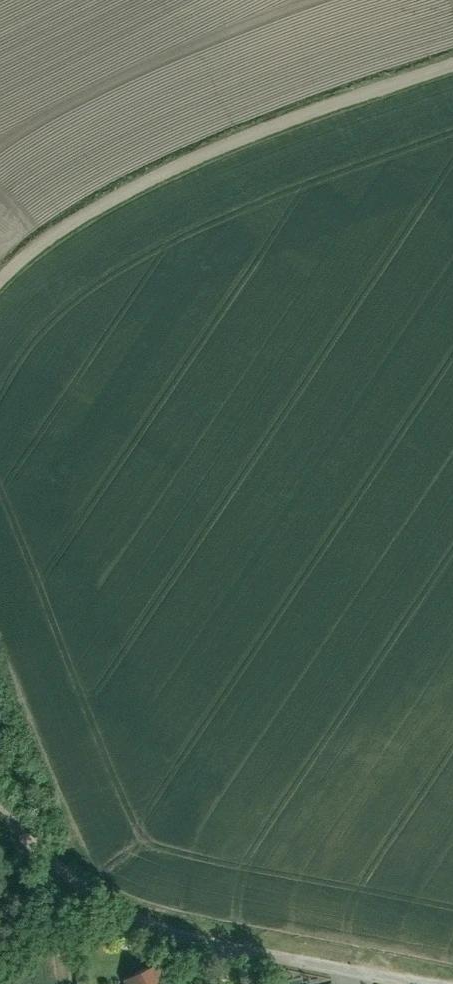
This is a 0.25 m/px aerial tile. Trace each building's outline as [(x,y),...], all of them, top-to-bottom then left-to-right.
[(178,975),(170,978),(164,964),(128,980),(130,983),(182,983),(178,975)]
